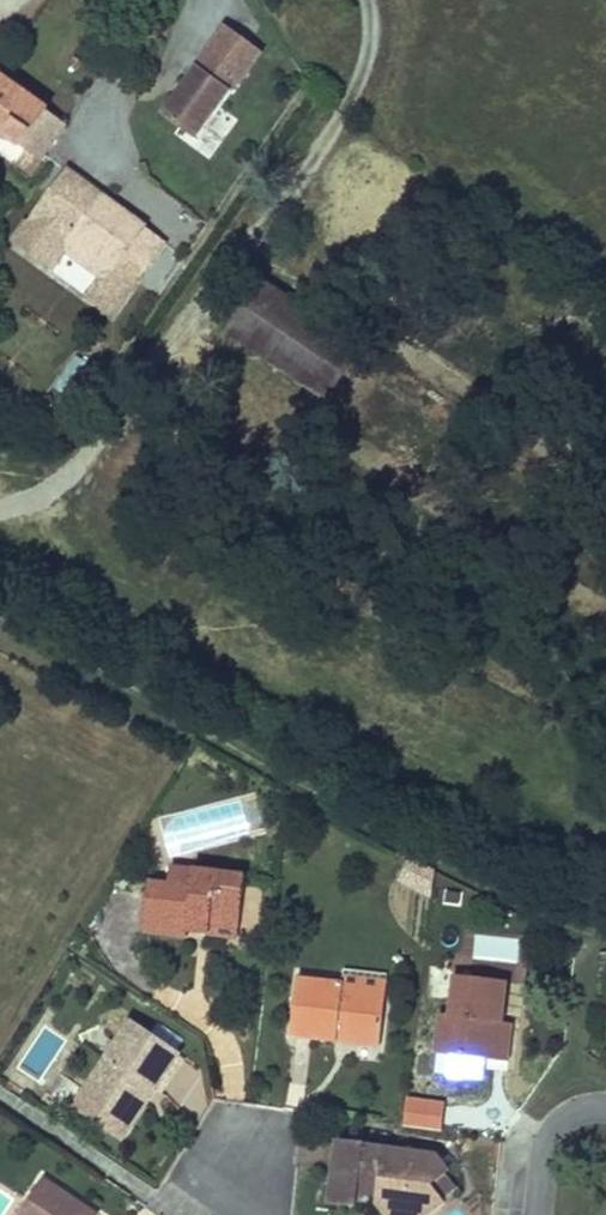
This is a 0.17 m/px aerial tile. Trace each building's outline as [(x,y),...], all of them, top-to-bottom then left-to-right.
[(215,48),(164,115),(198,141),(223,108),(249,74),(215,48)] [(23,148),(36,130),(53,143),(66,124),(0,76),(0,131),(23,148)] [(240,121),(223,108),(198,141),(215,153),(240,121)] [(53,143),(36,130),(23,148),(41,160),(53,143)] [(66,169),(46,197),(83,223),(103,196),(66,169)] [(46,197),(36,211),(53,223),(45,234),(108,281),(124,258),(147,228),(103,196),(83,223),(46,197)] [(53,223),(36,211),(28,222),(45,234),(53,223)] [(147,228),(124,258),(143,272),(165,241),(147,228)] [(227,334),(327,401),(363,347),(263,280),(227,334)] [(407,853),(395,877),(428,894),(431,866),(407,853)] [(186,884),(187,869),(165,867),(164,882),(186,884)] [(240,874),(187,869),(186,884),(164,882),(137,880),(133,927),(182,931),(183,927),(184,917),(235,922),(240,874)] [(235,932),(235,922),(184,917),(183,927),(235,932)] [(339,982),(385,986),(386,974),(340,970),(339,982)] [(503,975),(454,970),(450,1010),(439,1009),(434,1049),(485,1054),(508,1056),(512,1016),(499,1015),(503,975)] [(295,977),(290,1033),(380,1041),(385,986),(339,982),(295,977)] [(173,1053),(123,1019),(78,1087),(120,1115),(136,1091),(144,1096),(173,1053)] [(117,1139),(144,1096),(136,1091),(120,1115),(78,1087),(66,1104),(117,1139)] [(335,1139),(326,1201),(353,1205),(354,1195),(372,1198),(372,1202),(383,1214),(401,1214),(406,1211),(410,1214),(428,1214),(441,1204),(436,1199),(427,1188),(441,1177),(448,1171),(432,1153),(335,1139)] [(35,1174),(7,1214),(71,1214),(79,1203),(35,1174)] [(450,1189),(441,1177),(427,1188),(436,1199),(450,1189)] [(79,1203),(71,1214),(85,1214),(89,1210),(79,1203)]
